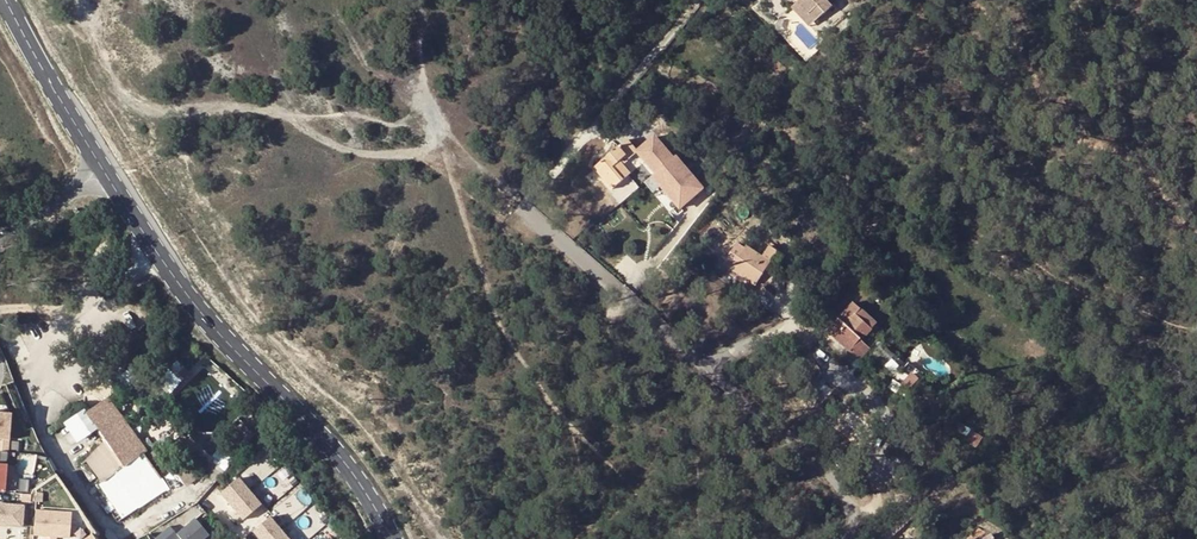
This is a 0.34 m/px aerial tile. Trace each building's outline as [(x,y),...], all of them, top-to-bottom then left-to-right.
[(826,0),(801,0),(796,4),(808,16),(814,10),(821,16),(831,6),(826,0)] [(808,16),(796,4),(791,9),(802,21),(808,16)] [(802,21),(808,28),(821,16),(814,10),(808,16),(802,21)] [(798,22),(789,12),(783,19),(791,29),(798,22)] [(612,190),(645,162),(627,141),(594,170),(612,190)] [(777,269),(784,259),(769,249),(762,259),(746,248),(731,269),(757,286),(771,265),(777,269)] [(855,316),(859,311),(853,306),(840,320),(847,325),(855,316)] [(859,311),(855,316),(871,330),(875,326),(859,311)] [(849,352),(860,342),(871,330),(855,316),(847,325),(840,320),(828,332),(849,352)] [(892,351),(896,346),(884,334),(879,339),(892,351)] [(860,342),(849,352),(859,361),(869,351),(860,342)] [(155,383),(150,388),(147,386),(144,382),(143,384),(138,381),(135,385),(122,373),(117,378),(129,390),(153,414),(184,380),(178,374),(183,368),(177,362),(155,383)] [(919,386),(920,375),(910,374),(909,385),(919,386)] [(108,399),(86,415),(104,442),(85,462),(101,483),(99,485),(109,499),(116,509),(122,518),(166,488),(143,455),(147,451),(108,399)] [(0,413),(0,452),(7,453),(10,414),(0,413)] [(965,441),(977,448),(983,440),(971,432),(965,441)] [(229,468),(234,457),(217,449),(212,461),(229,468)] [(38,473),(37,454),(18,455),(20,474),(38,473)] [(248,492),(237,479),(220,494),(231,507),(248,492)] [(259,505),(248,492),(231,507),(242,520),(259,505)] [(116,509),(109,499),(103,503),(110,513),(116,509)] [(0,505),(0,526),(21,527),(23,507),(0,505)] [(35,510),(33,535),(69,538),(71,513),(35,510)] [(893,536),(909,522),(902,515),(887,530),(893,536)] [(280,530),(269,517),(252,531),(258,538),(269,538),(280,530)] [(194,519),(176,534),(180,538),(203,538),(208,535),(194,519)] [(280,530),(269,538),(288,538),(280,530)]
